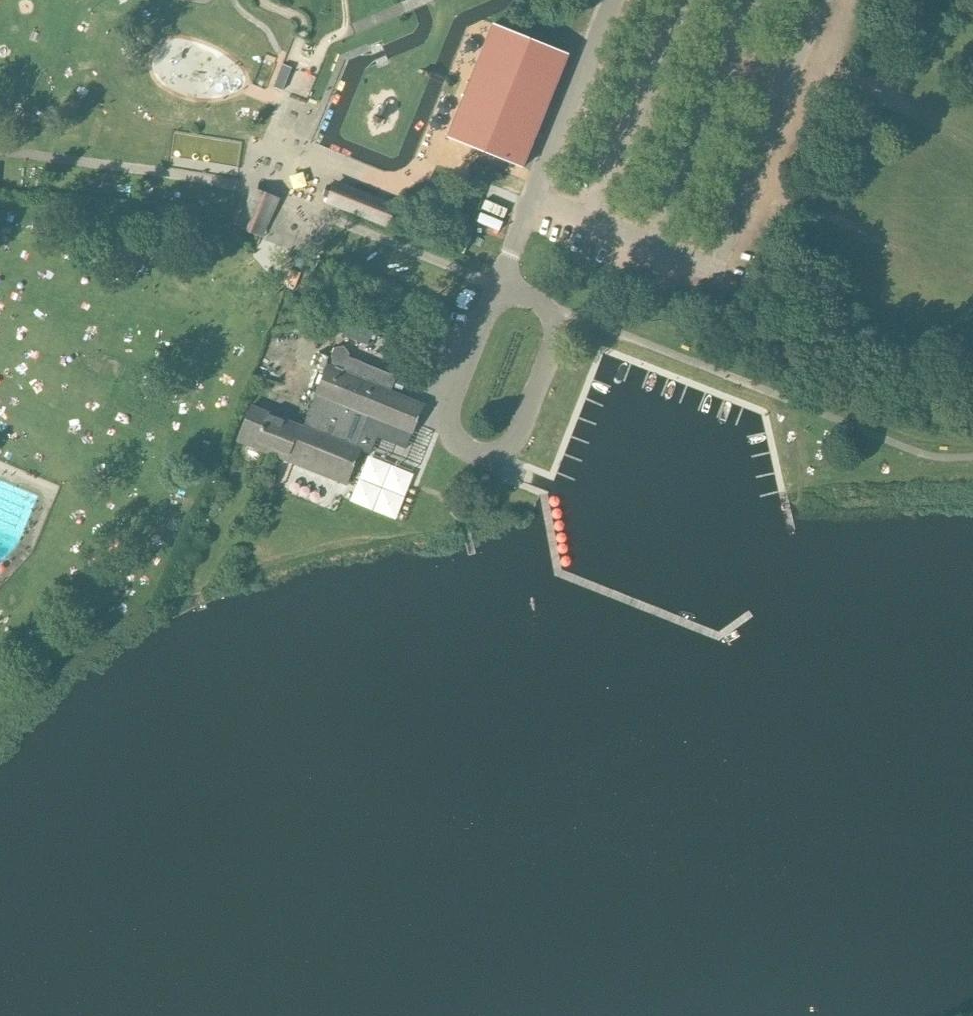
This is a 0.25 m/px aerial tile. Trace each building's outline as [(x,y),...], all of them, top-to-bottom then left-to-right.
[(458,110),(447,137),(515,164),(523,167),(569,54),(493,22),(464,95),(458,110)] [(388,230),(398,205),(336,181),(326,206),(341,212),(388,230)] [(263,240),(280,202),(254,191),(238,230),(263,240)] [(350,323),(345,336),(367,345),(368,344),(373,332),(363,328),(350,323)] [(397,377),(347,358),(349,353),(344,349),(333,348),(331,356),(334,360),(330,368),(327,367),(316,395),(317,395),(315,399),(304,427),(252,406),(238,442),(348,486),(358,462),(362,451),(356,449),(363,433),(404,449),(422,404),(399,395),(391,392),(397,377)] [(319,352),(312,370),(324,374),(327,367),(330,368),(334,360),(331,356),(330,357),(319,352)]
